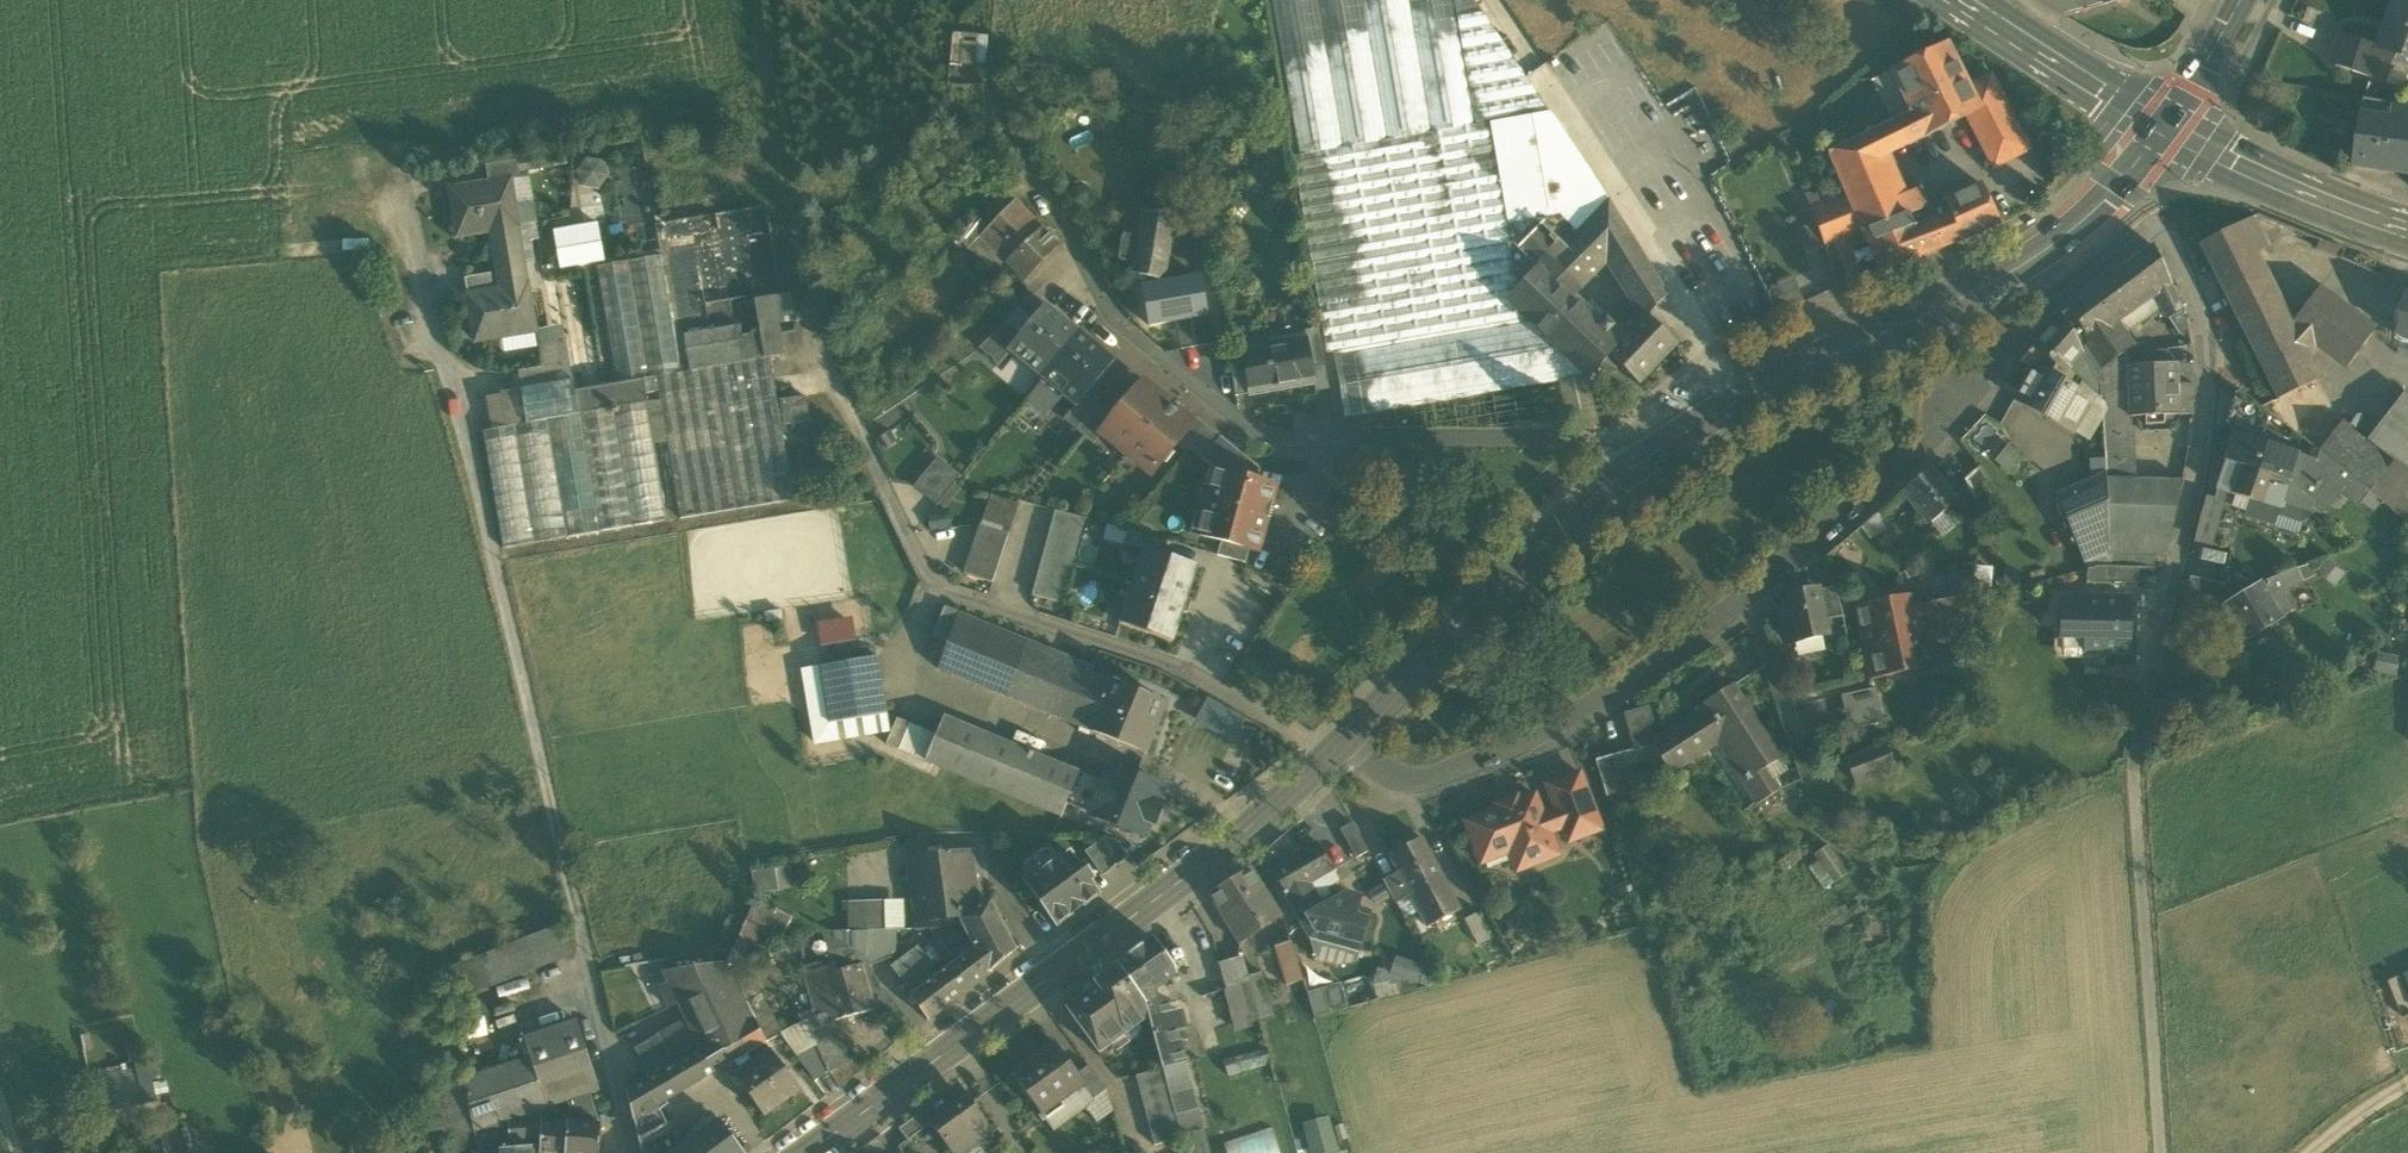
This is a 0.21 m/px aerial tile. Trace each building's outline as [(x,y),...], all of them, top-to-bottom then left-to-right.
[(1344,418),(1588,376),(1538,329),(1511,304),(1510,301),(1538,273),(1517,251),(1517,250),(1511,244),(1508,225),(1490,123),(1550,112),(1474,0),(1272,0),(1298,155),(1293,156),(1327,353),(1333,352),(1344,418)] [(2084,10),(2104,5),(2103,0),(2081,0),(2084,10)] [(2407,57),(2407,1),(2404,0),(2397,0),(2382,47),(2381,48),(2395,53),(2407,57)] [(960,64),(963,34),(952,33),(950,63),(960,64)] [(977,35),(963,34),(960,64),(975,65),(977,35)] [(2331,63),(2358,72),(2369,43),(2341,34),(2331,63)] [(988,36),(977,35),(975,65),(986,66),(988,36)] [(1897,120),(1910,145),(1966,116),(1981,109),(1970,85),(1948,42),(1889,72),(1910,112),(1908,113),(1908,114),(1897,120)] [(2358,72),(2376,79),(2383,60),(2391,63),(2395,53),(2381,48),(2382,47),(2369,43),(2358,72)] [(2391,63),(2407,69),(2407,57),(2395,53),(2391,63)] [(1910,112),(1889,72),(1871,81),(1891,122),(1897,120),(1908,114),(1908,113),(1910,112)] [(1966,116),(1998,177),(2035,158),(1992,74),(1970,85),(1981,109),(1966,116)] [(2394,104),(2365,99),(2354,167),(2407,175),(2407,106),(2394,104)] [(1555,217),(1594,179),(1550,112),(1490,123),(1508,225),(1555,217)] [(1876,130),(1889,155),(1891,154),(1910,145),(1897,120),(1891,122),(1876,130)] [(1829,155),(1845,192),(1863,233),(1908,215),(1900,196),(1884,158),(1889,155),(1876,130),(1830,153),(1830,152),(1828,153),(1829,155)] [(1907,193),(1891,154),(1889,155),(1884,158),(1900,196),(1907,193)] [(603,160),(587,158),(576,172),(583,188),(599,190),(610,177),(603,160)] [(485,165),(488,184),(510,180),(519,179),(516,160),(485,165)] [(530,177),(519,179),(510,180),(518,225),(537,222),(538,222),(530,177)] [(1594,179),(1555,217),(1543,228),(1541,226),(1517,250),(1517,251),(1538,273),(1510,301),(1511,304),(1538,329),(1588,376),(1590,378),(1591,376),(1608,358),(1605,355),(1616,344),(1569,300),(1604,264),(1631,237),(1594,179)] [(458,236),(491,230),(491,229),(517,225),(517,226),(518,225),(510,180),(488,184),(489,186),(475,188),(475,187),(450,191),(458,235),(458,236)] [(1950,214),(1961,242),(1963,241),(1962,241),(1968,239),(1998,225),(2000,225),(1981,184),(1944,200),(1950,214)] [(1922,187),(1907,193),(1900,196),(1908,215),(1927,207),(1930,206),(1922,187)] [(1846,240),(1863,233),(1845,192),(1821,201),(1818,193),(1808,197),(1817,222),(1826,247),(1827,248),(1846,240)] [(980,237),(1006,262),(1042,226),(1015,200),(988,228),(980,237)] [(1863,233),(1879,272),(1881,272),(1881,271),(1942,248),(1932,220),(1927,207),(1908,215),(1863,233)] [(1138,238),(1143,213),(1126,210),(1122,235),(1126,236),(1138,238)] [(1131,280),(1164,283),(1165,282),(1176,215),(1143,213),(1138,238),(1126,236),(1121,261),(1134,263),(1131,280)] [(1932,220),(1942,248),(1961,242),(1950,214),(1932,220)] [(955,238),(967,250),(980,237),(988,228),(976,216),(955,238)] [(2255,216),(2236,226),(2249,253),(2269,243),(2255,216)] [(1511,244),(1517,250),(1541,226),(1543,228),(1555,217),(1508,225),(1511,244)] [(537,222),(518,225),(517,226),(523,266),(536,264),(532,242),(540,241),(537,222)] [(597,222),(553,230),(560,269),(605,261),(597,222)] [(1802,227),(1812,252),(1826,247),(1817,222),(1802,227)] [(523,266),(517,226),(517,225),(491,229),(491,230),(501,290),(493,291),(467,296),(475,341),(501,336),(500,329),(516,327),(516,328),(534,325),(528,285),(527,285),(523,266)] [(1059,246),(1042,226),(1006,262),(1025,281),(1059,246)] [(2305,363),(2320,347),(2291,323),(2287,326),(2249,253),(2236,226),(2199,244),(2277,400),(2315,382),(2305,363)] [(1006,262),(980,237),(967,250),(993,275),(1006,262)] [(1631,237),(1604,264),(1640,318),(1644,315),(1645,316),(1646,315),(1647,317),(1668,294),(1634,242),(1631,237)] [(1861,279),(1846,240),(1827,248),(1825,248),(1839,285),(1838,285),(1839,287),(1854,281),(1861,279)] [(2074,337),(2107,319),(2154,294),(2171,284),(2153,246),(2068,309),(2061,315),(2074,337)] [(616,384),(643,379),(681,373),(661,255),(595,266),(616,384)] [(566,340),(573,379),(575,391),(607,385),(587,268),(554,274),(566,340)] [(465,278),(467,296),(493,291),(490,274),(465,278)] [(1205,316),(1207,316),(1200,277),(1142,288),(1149,326),(1177,321),(1205,316)] [(1769,287),(1780,312),(1804,302),(1794,277),(1769,287)] [(2166,312),(2190,347),(2191,345),(2183,309),(2171,284),(2154,294),(2166,312)] [(2318,288),(2291,323),(2320,347),(2347,367),(2374,331),(2318,288)] [(2166,312),(2154,294),(2107,319),(2119,338),(2166,312)] [(791,295),(773,297),(778,325),(795,322),(791,295)] [(2407,340),(2407,295),(2395,335),(2407,340)] [(765,358),(769,357),(783,354),(778,325),(773,297),(755,300),(765,358)] [(686,350),(690,371),(765,358),(755,300),(738,303),(742,325),(738,325),(741,340),(686,350)] [(1027,301),(1005,322),(1020,335),(1040,312),(1027,301)] [(1012,350),(1044,376),(1080,332),(1046,304),(1040,312),(1020,335),(1010,348),(1012,350)] [(1608,358),(1637,386),(1676,345),(1647,317),(1646,315),(1645,316),(1644,315),(1640,318),(1616,344),(1605,355),(1608,358)] [(2020,362),(2032,369),(2033,369),(2034,368),(2051,377),(2058,369),(2070,354),(2079,345),(2074,337),(2061,315),(2034,345),(2020,362)] [(1210,345),(1205,316),(1177,321),(1182,350),(1210,345)] [(2134,476),(2132,426),(2136,416),(2132,416),(2129,375),(2122,375),(2112,361),(2127,350),(2119,338),(2107,319),(2074,337),(2079,345),(2100,383),(2101,397),(2101,404),(2102,420),(2103,440),(2104,447),(2106,478),(2134,476)] [(979,349),(999,365),(1009,353),(1012,350),(1010,348),(1020,335),(1005,322),(998,330),(980,349),(979,349)] [(538,348),(537,345),(534,325),(516,328),(516,327),(500,329),(501,336),(504,354),(538,348)] [(683,335),(686,350),(741,340),(738,325),(683,335)] [(1306,340),(1311,369),(1325,367),(1318,329),(1304,331),(1306,340)] [(1115,361),(1080,332),(1044,376),(1041,379),(1026,398),(1048,415),(1062,397),(1074,407),(1076,408),(1086,396),(1115,361)] [(517,371),(520,388),(573,379),(566,340),(537,345),(538,348),(541,367),(517,371)] [(1250,394),(1250,395),(1314,383),(1311,369),(1306,340),(1287,344),(1288,350),(1271,353),(1270,347),(1242,352),(1246,371),(1250,394)] [(1287,344),(1270,347),(1271,353),(1288,350),(1287,344)] [(2079,369),(2082,375),(2091,389),(2100,383),(2079,345),(2070,354),(2079,369)] [(1012,350),(1009,353),(1041,379),(1044,376),(1012,350)] [(2129,375),(2132,416),(2136,416),(2191,413),(2192,414),(2193,411),(2192,385),(2176,385),(2177,366),(2177,364),(2176,365),(2176,363),(2166,364),(2165,352),(2140,353),(2140,366),(2129,366),(2129,375)] [(2069,370),(2072,373),(2079,369),(2070,354),(2058,369),(2065,375),(2069,370)] [(690,371),(681,373),(643,379),(647,403),(666,521),(794,500),(782,426),(778,401),(769,357),(765,358),(690,371)] [(1329,390),(1325,367),(1311,369),(1314,383),(1315,392),(1329,390)] [(2092,399),(2051,377),(2034,368),(2033,369),(2032,369),(2015,399),(2073,432),(2092,399)] [(2058,369),(2051,377),(2092,399),(2101,404),(2101,397),(2095,394),(2090,390),(2077,378),(2072,373),(2069,370),(2065,375),(2058,369)] [(2077,378),(2082,375),(2079,369),(2072,373),(2077,378)] [(1231,373),(1235,397),(1250,394),(1246,371),(1231,373)] [(2082,375),(2077,378),(2090,390),(2091,389),(2082,375)] [(579,415),(575,391),(573,379),(520,388),(526,423),(579,415)] [(575,391),(579,415),(647,403),(643,379),(616,384),(607,385),(575,391)] [(1142,457),(1157,469),(1176,445),(1193,425),(1192,424),(1176,411),(1175,413),(1168,407),(1169,405),(1141,383),(1113,417),(1105,427),(1107,428),(1120,439),(1115,444),(1137,462),(1142,457)] [(2091,389),(2090,390),(2095,394),(2101,397),(2100,383),(2091,389)] [(526,423),(520,388),(499,392),(500,396),(505,427),(526,423)] [(2225,424),(2262,435),(2269,413),(2236,388),(2225,424)] [(2407,522),(2407,397),(2404,393),(2367,441),(2357,433),(2332,462),(2369,491),(2382,501),(2407,522)] [(485,398),(490,429),(505,427),(500,396),(485,398)] [(778,401),(782,426),(810,422),(806,396),(778,401)] [(1063,419),(1077,431),(1098,405),(1086,396),(1076,408),(1074,407),(1063,419)] [(2101,404),(2092,399),(2073,432),(2090,442),(2102,420),(2101,404)] [(647,403),(579,415),(526,423),(505,427),(490,429),(482,431),(502,548),(666,521),(647,403)] [(1077,431),(1081,434),(1102,408),(1098,405),(1077,431)] [(1081,434),(1094,444),(1103,434),(1107,428),(1105,427),(1113,417),(1102,408),(1081,434)] [(1188,454),(1191,450),(1209,428),(1197,418),(1192,424),(1193,425),(1176,445),(1188,454)] [(1982,451),(1999,429),(1985,418),(1967,440),(1982,451)] [(2317,450),(2332,462),(2357,433),(2342,421),(2317,450)] [(1107,428),(1103,434),(1115,444),(1120,439),(1107,428)] [(1220,437),(1209,428),(1191,450),(1202,459),(1220,437)] [(2235,435),(2226,463),(2288,482),(2314,502),(2327,464),(2315,460),(2235,435)] [(1259,469),(1220,437),(1202,459),(1216,471),(1255,482),(1259,469)] [(2025,456),(2009,443),(1995,461),(2011,474),(2025,456)] [(2091,453),(2091,484),(2106,478),(2104,447),(2091,453)] [(2340,492),(2357,505),(2360,501),(2369,491),(2332,462),(2317,450),(2315,460),(2327,464),(2314,502),(2324,511),(2340,492)] [(938,457),(933,463),(944,472),(949,466),(938,457)] [(1142,457),(1137,462),(1152,474),(1157,469),(1142,457)] [(913,487),(936,506),(961,476),(949,466),(944,472),(933,463),(913,487)] [(2314,508),(2314,502),(2288,482),(2226,463),(2217,490),(2250,500),(2245,514),(2275,523),(2279,512),(2305,521),(2310,513),(2314,508)] [(1967,484),(1966,484),(1981,511),(1983,514),(2000,504),(1979,466),(1965,479),(1967,484)] [(1901,491),(1929,524),(1931,523),(1943,513),(1956,503),(1959,500),(1954,494),(1931,467),(1901,491)] [(1250,549),(1258,552),(1276,487),(1255,482),(1216,471),(1198,535),(1221,542),(1250,549)] [(2155,554),(2166,553),(2181,480),(2134,476),(2106,478),(2107,503),(2110,548),(2111,553),(2155,554)] [(2066,520),(2067,520),(2107,503),(2106,478),(2091,484),(2057,499),(2066,520)] [(1970,520),(1981,511),(1966,484),(1954,494),(1959,500),(1956,503),(1970,520)] [(2382,501),(2369,491),(2360,501),(2374,512),(2382,501)] [(981,525),(1008,534),(1018,503),(991,494),(981,525)] [(2194,540),(2209,544),(2221,501),(2206,498),(2194,540)] [(2110,548),(2107,503),(2067,520),(2084,560),(2110,548)] [(2310,513),(2320,522),(2325,518),(2314,508),(2310,513)] [(1890,529),(1879,510),(1859,527),(1870,540),(1890,529)] [(1032,596),(1061,604),(1084,519),(1055,511),(1032,596)] [(2279,512),(2275,523),(2272,532),(2298,540),(2305,521),(2279,512)] [(1956,528),(1943,513),(1931,523),(1943,538),(1956,528)] [(950,514),(928,516),(930,531),(952,528),(950,514)] [(963,573),(992,583),(1008,534),(981,525),(979,525),(963,573)] [(1123,546),(1127,531),(1106,525),(1102,540),(1123,546)] [(1143,550),(1163,556),(1167,542),(1127,531),(1123,546),(1142,551),(1143,550)] [(1218,556),(1246,563),(1250,549),(1221,542),(1218,556)] [(1119,624),(1173,642),(1197,568),(1163,556),(1143,550),(1142,551),(1137,568),(1139,568),(1126,607),(1125,607),(1119,624)] [(2139,567),(2154,568),(2155,554),(2111,553),(2111,567),(2139,567)] [(2345,575),(2328,560),(2317,572),(2334,588),(2345,575)] [(2309,564),(2297,569),(2302,581),(2314,576),(2309,564)] [(1974,580),(1971,594),(1987,596),(1990,595),(1993,568),(1976,565),(1974,580)] [(2086,584),(2110,584),(2110,583),(2111,567),(2098,567),(2086,570),(2086,584)] [(2111,567),(2110,583),(2139,584),(2139,567),(2111,567)] [(2018,568),(2003,570),(2005,589),(2020,587),(2018,568)] [(2223,608),(2244,642),(2293,611),(2281,592),(2302,581),(2297,569),(2262,583),(2248,591),(2223,608)] [(2191,580),(2178,633),(2212,613),(2217,586),(2191,580)] [(1782,606),(1790,643),(1827,635),(1824,621),(1817,590),(1817,589),(1810,591),(1804,585),(1782,606)] [(1817,590),(1824,621),(1843,617),(1841,609),(1833,587),(1817,590)] [(1957,640),(1962,642),(1971,594),(1930,603),(1924,591),(1914,593),(1925,642),(1932,641),(1931,625),(1951,619),(1951,636),(1957,635),(1957,640)] [(1855,606),(1870,680),(1931,668),(1925,642),(1914,593),(1855,606)] [(2101,652),(2127,652),(2129,599),(2062,597),(2062,600),(2070,600),(2069,618),(2061,618),(2061,651),(2087,651),(2087,643),(2102,643),(2101,652)] [(2070,600),(2062,600),(2061,618),(2069,618),(2070,600)] [(933,637),(947,642),(958,613),(944,608),(933,637)] [(937,669),(1008,698),(1029,642),(958,613),(947,642),(937,669)] [(857,641),(853,618),(817,623),(821,647),(857,641)] [(1094,668),(1029,642),(1008,698),(1090,731),(1108,683),(1091,676),(1094,668)] [(2087,643),(2087,651),(2101,652),(2102,643),(2087,643)] [(2375,673),(2398,678),(2402,657),(2379,652),(2375,673)] [(820,667),(829,723),(886,714),(877,657),(820,667)] [(829,723),(820,667),(800,670),(813,746),(889,733),(886,714),(829,723)] [(1091,732),(1144,754),(1165,703),(1111,681),(1110,684),(1108,683),(1090,731),(1091,732)] [(1717,743),(1741,783),(1765,768),(1779,759),(1733,686),(1732,686),(1695,709),(1698,714),(1658,739),(1651,744),(1668,769),(1670,773),(1717,743)] [(1841,695),(1848,731),(1881,724),(1873,689),(1841,695)] [(1246,718),(1206,696),(1193,721),(1232,742),(1246,718)] [(1623,713),(1633,749),(1651,744),(1658,739),(1649,706),(1623,713)] [(944,717),(936,735),(925,761),(1062,817),(1067,804),(1066,803),(1079,773),(1079,772),(944,717)] [(886,745),(899,750),(910,724),(897,718),(886,745)] [(899,750),(912,756),(923,729),(910,724),(899,750)] [(912,756),(925,761),(936,735),(923,729),(912,756)] [(1633,749),(1625,752),(1629,766),(1647,760),(1658,776),(1668,769),(1651,744),(1633,749)] [(1845,760),(1854,783),(1895,767),(1886,744),(1845,760)] [(1609,756),(1623,805),(1640,800),(1629,766),(1625,752),(1609,756)] [(1623,805),(1609,756),(1596,760),(1610,809),(1623,805)] [(1788,772),(1779,759),(1765,768),(1773,781),(1788,772)] [(1773,781),(1765,768),(1741,783),(1755,805),(1780,791),(1773,781)] [(1102,783),(1079,773),(1066,803),(1067,804),(1090,813),(1102,783)] [(1563,828),(1569,842),(1601,830),(1580,773),(1547,786),(1556,811),(1563,828)] [(1132,786),(1105,775),(1102,783),(1090,813),(1089,814),(1145,836),(1151,822),(1154,823),(1162,804),(1158,802),(1164,788),(1135,776),(1132,786)] [(1522,856),(1526,868),(1558,855),(1550,833),(1563,828),(1556,811),(1543,816),(1535,795),(1465,822),(1481,863),(1512,851),(1522,856)] [(1340,830),(1356,859),(1368,852),(1352,823),(1340,830)] [(1085,852),(1103,876),(1128,857),(1117,841),(1105,837),(1085,852)] [(1420,912),(1428,927),(1459,911),(1421,838),(1389,855),(1398,872),(1411,895),(1420,912)] [(1286,895),(1295,911),(1317,899),(1319,902),(1329,896),(1328,895),(1330,894),(1326,887),(1339,880),(1318,843),(1271,869),(1284,892),(1283,893),(1284,896),(1286,895)] [(1828,845),(1813,855),(1818,862),(1833,885),(1848,875),(1828,845)] [(1802,861),(1795,850),(1775,863),(1782,874),(1802,861)] [(906,860),(915,923),(958,916),(973,914),(980,909),(980,907),(972,852),(906,860)] [(1022,881),(1056,927),(1072,915),(1072,914),(1082,906),(1083,907),(1100,895),(1090,882),(1094,879),(1083,864),(1079,867),(1070,854),(1054,865),(1052,863),(1039,872),(1038,870),(1022,881)] [(1824,891),(1833,885),(1818,862),(1808,868),(1824,891)] [(790,866),(751,872),(755,895),(794,889),(790,866)] [(1209,894),(1236,937),(1277,911),(1250,869),(1209,894)] [(1384,880),(1396,903),(1411,895),(1398,872),(1384,880)] [(1382,885),(1372,891),(1379,904),(1390,898),(1382,885)] [(1321,907),(1319,902),(1317,899),(1295,911),(1309,937),(1316,959),(1337,965),(1357,960),(1370,912),(1357,909),(1347,892),(1321,907)] [(1411,895),(1396,903),(1405,919),(1420,912),(1411,895)] [(754,897),(742,926),(780,941),(793,918),(754,897)] [(903,898),(883,899),(884,929),(895,929),(905,928),(903,898)] [(848,931),(850,931),(884,929),(883,899),(847,901),(848,931)] [(974,948),(939,974),(912,995),(910,996),(928,1021),(990,973),(989,972),(1016,949),(991,901),(980,907),(980,909),(973,914),(958,916),(965,930),(966,931),(974,948)] [(1464,920),(1478,945),(1490,939),(1476,913),(1464,920)] [(441,972),(451,999),(570,953),(563,925),(441,972)] [(864,955),(868,962),(869,966),(894,957),(894,944),(895,940),(895,929),(884,929),(850,931),(851,949),(864,955)] [(864,955),(851,949),(823,934),(831,966),(833,972),(863,964),(868,962),(864,955)] [(1153,938),(1117,964),(1145,1003),(1149,1017),(1163,1068),(1167,1082),(1188,1077),(1175,1029),(1184,1027),(1181,1013),(1171,1015),(1168,1002),(1154,996),(1155,990),(1176,975),(1175,968),(1153,938)] [(1274,947),(1286,985),(1304,980),(1291,941),(1274,947)] [(736,942),(733,949),(727,965),(741,970),(750,948),(736,942)] [(891,966),(912,995),(939,974),(918,946),(891,966)] [(733,949),(710,953),(711,967),(669,973),(665,973),(673,988),(662,994),(670,1009),(680,1004),(733,978),(727,965),(733,949)] [(667,959),(669,973),(711,967),(710,953),(667,959)] [(1219,964),(1226,989),(1249,982),(1247,975),(1242,957),(1219,964)] [(1396,958),(1391,973),(1418,983),(1423,968),(1396,958)] [(896,1019),(869,966),(868,962),(863,964),(875,1010),(873,1010),(876,1024),(896,1019)] [(831,966),(814,971),(826,1015),(817,1018),(816,1017),(807,1019),(817,1044),(828,1072),(829,1073),(851,1063),(834,1021),(873,1010),(875,1010),(863,964),(833,972),(831,966)] [(1099,1054),(1149,1017),(1145,1003),(1117,964),(1093,981),(1096,985),(1066,1008),(1099,1054)] [(1415,990),(1418,983),(1391,973),(1377,969),(1372,984),(1376,1000),(1399,994),(1415,990)] [(803,974),(816,1017),(817,1018),(826,1015),(814,971),(813,970),(803,974)] [(1262,971),(1247,975),(1249,982),(1260,1019),(1274,1015),(1262,971)] [(746,1003),(733,978),(680,1004),(688,1019),(660,1034),(670,1052),(671,1051),(676,1060),(700,1045),(703,1050),(718,1042),(754,1021),(751,1014),(746,1003)] [(1260,1019),(1249,982),(1226,989),(1227,990),(1225,990),(1234,1027),(1260,1019)] [(1307,993),(1309,999),(1324,995),(1341,990),(1340,983),(1307,993)] [(1341,990),(1324,995),(1329,1010),(1346,1006),(1341,990)] [(1314,1015),(1329,1010),(1324,995),(1309,999),(1314,1015)] [(768,1006),(751,1014),(754,1021),(755,1020),(765,1041),(781,1033),(768,1006)] [(817,1044),(807,1019),(781,1033),(796,1055),(817,1044)] [(754,1021),(718,1042),(729,1062),(765,1041),(755,1020),(754,1021)] [(523,1038),(530,1058),(547,1108),(568,1101),(589,1094),(599,1091),(576,1021),(523,1038)] [(632,1049),(643,1068),(649,1065),(670,1052),(660,1034),(632,1049)] [(715,1070),(729,1062),(718,1042),(703,1050),(715,1070)] [(1041,1114),(1042,1114),(1083,1084),(1084,1083),(1078,1074),(1055,1043),(1012,1074),(1041,1114)] [(796,1055),(815,1081),(828,1072),(817,1044),(796,1055)] [(715,1070),(703,1050),(700,1045),(676,1060),(671,1051),(670,1052),(649,1065),(656,1076),(652,1078),(665,1100),(666,1100),(709,1074),(715,1070)] [(1224,1061),(1228,1076),(1271,1065),(1267,1049),(1224,1061)] [(735,1078),(763,1117),(799,1090),(771,1052),(735,1078)] [(136,1068),(139,1082),(143,1103),(157,1100),(148,1056),(134,1059),(136,1068)] [(463,1080),(474,1133),(547,1108),(530,1058),(463,1080)] [(1083,1084),(1094,1099),(1107,1089),(1090,1065),(1078,1074),(1084,1083),(1083,1084)] [(95,1077),(98,1090),(139,1082),(136,1068),(95,1077)] [(1136,1076),(1154,1145),(1181,1138),(1166,1082),(1167,1082),(1163,1068),(1136,1076)] [(1167,1082),(1181,1136),(1202,1130),(1202,1129),(1188,1077),(1167,1082)] [(652,1078),(647,1081),(658,1099),(665,1100),(652,1078)] [(438,1089),(448,1143),(474,1133),(463,1080),(438,1089)] [(658,1103),(658,1099),(647,1081),(628,1093),(639,1142),(668,1126),(659,1110),(655,1105),(658,1103)] [(98,1090),(102,1112),(143,1103),(139,1082),(98,1090)] [(1094,1099),(1083,1084),(1042,1114),(1054,1131),(1086,1108),(1096,1101),(1094,1099)] [(952,1152),(955,1152),(974,1139),(989,1128),(968,1099),(964,1102),(954,1089),(922,1112),(931,1124),(952,1152)] [(1113,1111),(1107,1089),(1094,1099),(1096,1101),(1086,1108),(1096,1123),(1113,1111)] [(598,1119),(589,1094),(568,1101),(573,1118),(575,1123),(600,1124),(598,1119)] [(547,1108),(474,1133),(448,1143),(442,1146),(443,1152),(458,1152),(478,1145),(480,1152),(475,1152),(531,1152),(531,1151),(528,1148),(502,1150),(501,1145),(521,1143),(521,1139),(531,1138),(530,1123),(541,1122),(541,1121),(549,1121),(548,1116),(547,1108)] [(899,1129),(908,1141),(931,1124),(922,1112),(899,1129)] [(1329,1116),(1301,1123),(1309,1152),(1339,1152),(1329,1116)] [(678,1150),(679,1152),(743,1152),(719,1120),(717,1121),(714,1117),(692,1133),(695,1138),(680,1149),(678,1150)] [(601,1125),(600,1124),(575,1123),(549,1121),(541,1121),(541,1122),(540,1138),(540,1152),(599,1152),(601,1125)] [(531,1138),(540,1138),(541,1122),(530,1123),(531,1138)] [(642,1152),(674,1152),(678,1150),(680,1149),(668,1126),(639,1142),(642,1152)] [(974,1139),(955,1152),(984,1152),(974,1139)]
